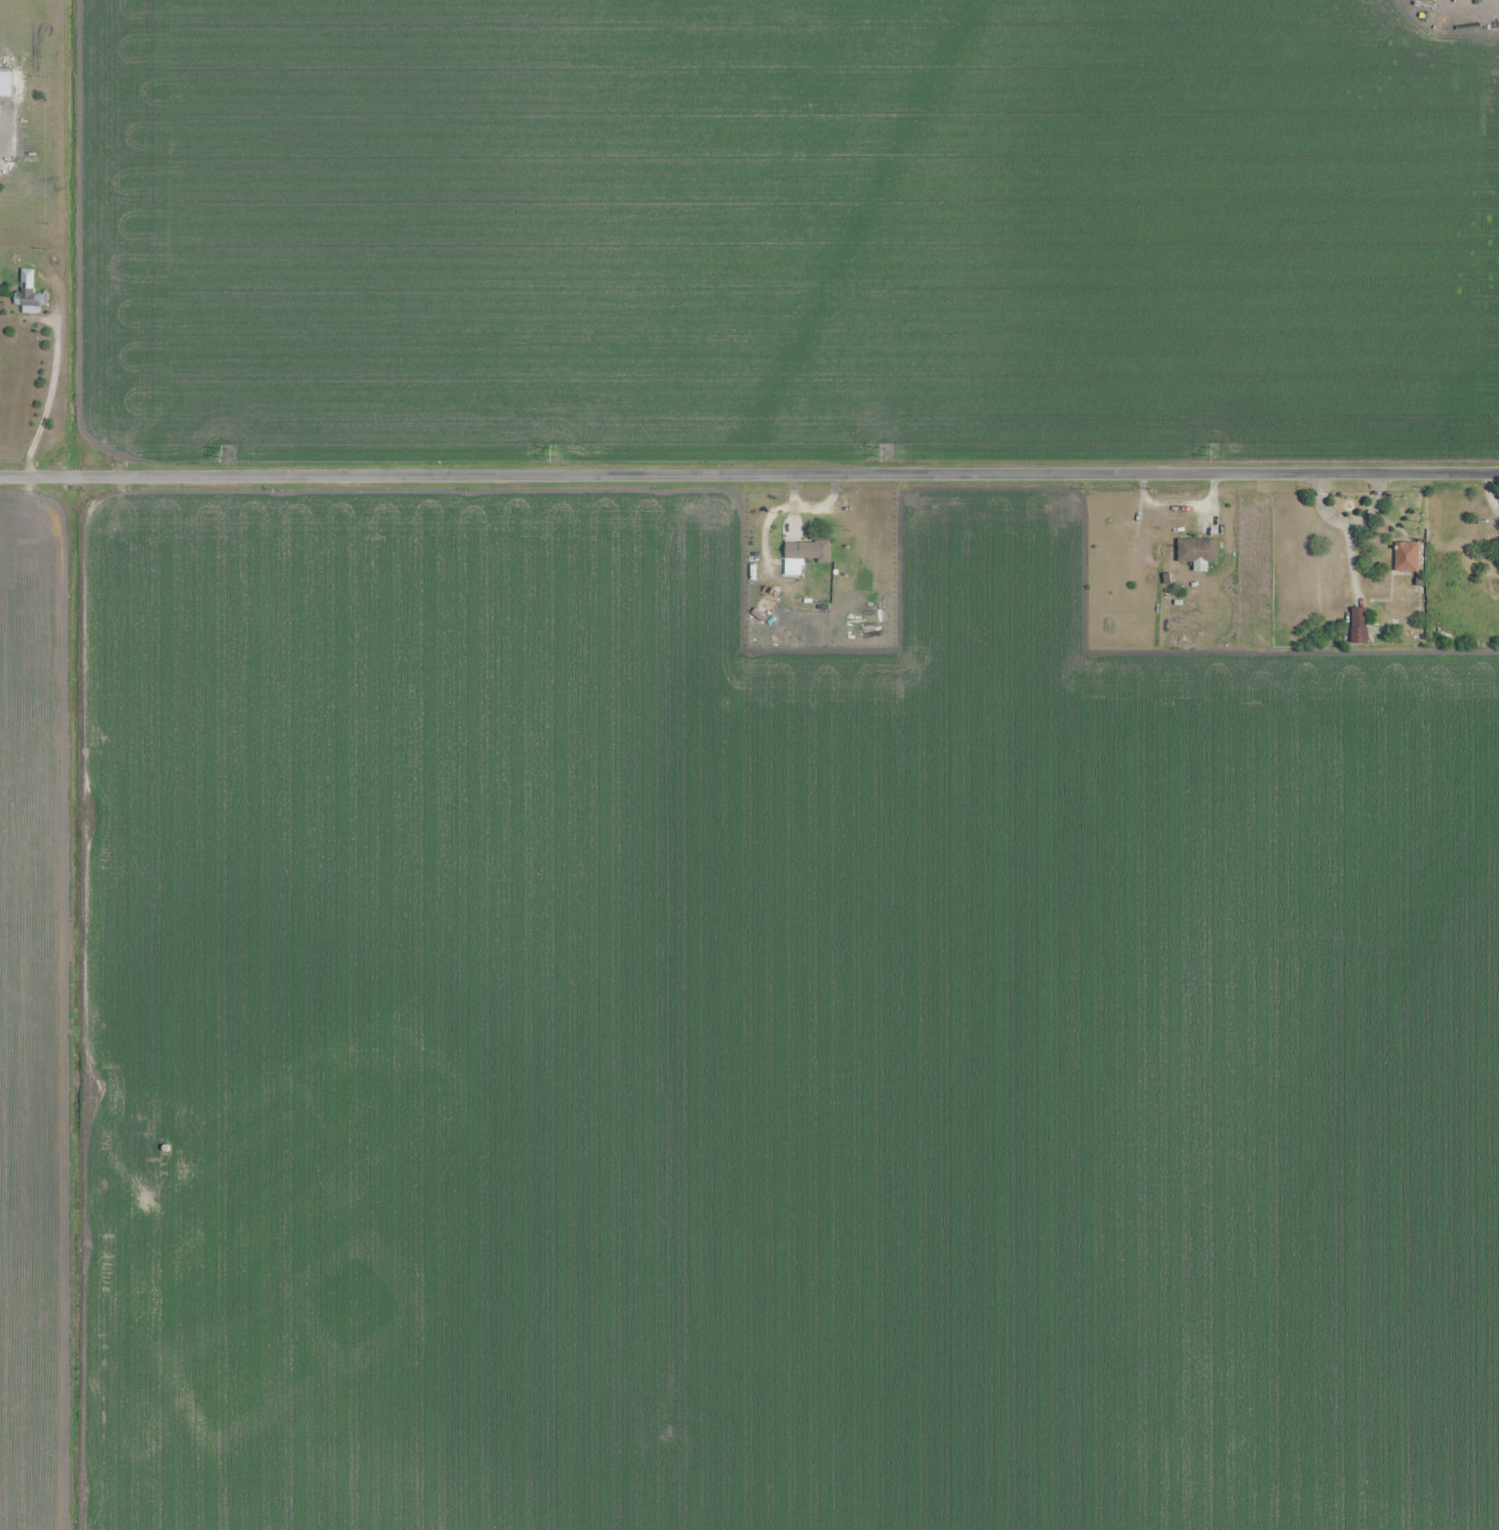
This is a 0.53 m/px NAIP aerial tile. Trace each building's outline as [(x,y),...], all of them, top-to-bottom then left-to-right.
[(48,290),(15,289),(15,309),(48,309),(48,290)] [(1179,563),(1218,563),(1218,539),(1179,539),(1179,563)] [(786,542),(786,561),(830,561),(830,542),(786,542)] [(1418,543),(1395,543),(1395,572),(1418,572),(1418,543)] [(1352,644),(1367,644),(1367,609),(1352,609),(1352,644)]
